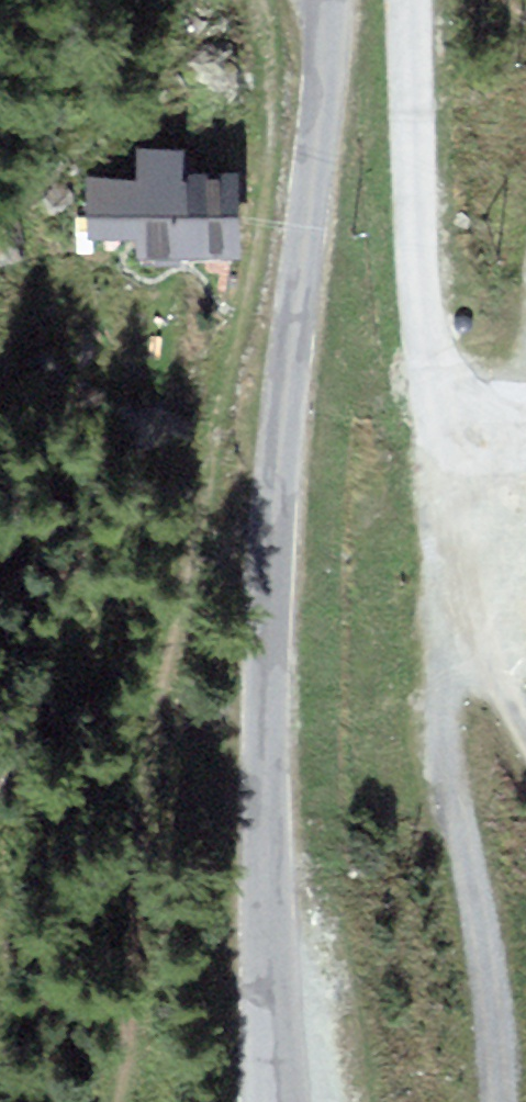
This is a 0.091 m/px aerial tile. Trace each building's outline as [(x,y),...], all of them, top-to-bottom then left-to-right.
[(142,183),(94,184),(95,237),(142,236),(142,258),(177,257),(234,255),(232,176),(181,178),(181,152),(141,153),(142,183)]
